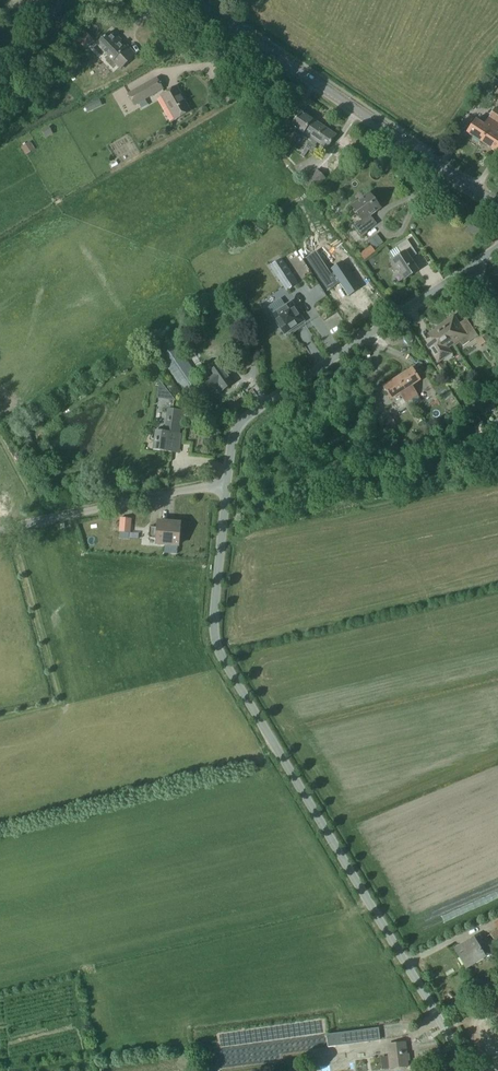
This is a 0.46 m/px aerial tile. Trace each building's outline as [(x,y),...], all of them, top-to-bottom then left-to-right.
[(63,0),(57,0),(47,19),(56,23),(66,2),(63,0)] [(20,13),(27,17),(32,6),(25,3),(20,13)] [(84,31),(76,39),(83,48),(92,39),(84,31)] [(127,46),(124,49),(110,34),(97,46),(121,70),(136,56),(127,46)] [(92,74),(97,85),(107,80),(101,69),(92,74)] [(156,78),(126,95),(133,107),(163,90),(156,78)] [(161,96),(175,121),(190,112),(176,87),(161,96)] [(83,108),(85,112),(98,107),(96,103),(83,108)] [(497,118),(497,110),(495,108),(488,118),(489,119),(484,126),(476,121),(467,133),(482,143),(497,118)] [(303,134),(312,121),(311,121),(299,113),(291,126),(303,134)] [(482,143),(497,152),(497,150),(497,135),(496,134),(497,132),(497,118),(482,143)] [(316,141),(323,129),(312,121),(303,134),(304,134),(304,133),(316,141)] [(323,129),(316,141),(328,149),(336,137),(323,129)] [(293,141),(297,144),(301,138),(297,135),(293,141)] [(25,155),(35,149),(30,142),(20,148),(25,155)] [(316,147),(309,143),(305,149),(312,153),(316,147)] [(313,193),(325,181),(316,172),(304,183),(313,193)] [(380,208),(369,195),(352,208),(362,221),(354,227),(361,237),(367,232),(363,227),(371,220),(369,216),(380,208)] [(466,233),(476,238),(480,231),(471,226),(466,233)] [(405,281),(419,272),(405,251),(412,247),(408,241),(397,248),(402,256),(393,262),(392,267),(395,272),(400,273),(405,281)] [(314,256),(304,263),(323,293),(336,285),(345,299),(356,291),(338,263),(327,271),(331,277),(328,278),(314,256)] [(288,289),(297,284),(281,259),(272,265),(288,289)] [(306,323),(293,304),(274,317),(286,336),(306,323)] [(328,331),(339,325),(333,313),(321,319),(328,331)] [(453,318),(440,326),(441,327),(439,328),(453,346),(455,348),(461,344),(463,347),(478,337),(474,331),(467,336),(459,325),(459,326),(453,318)] [(448,349),(453,346),(439,328),(429,335),(433,342),(427,347),(438,364),(452,355),(448,349)] [(163,363),(188,400),(206,388),(181,351),(180,352),(178,348),(167,355),(170,359),(163,363)] [(208,374),(221,393),(234,384),(221,365),(208,374)] [(423,403),(418,395),(412,387),(420,381),(412,369),(398,379),(416,407),(423,403)] [(410,411),(416,407),(398,379),(383,388),(391,400),(392,399),(395,403),(400,400),(400,401),(403,399),(410,411)] [(439,398),(449,392),(443,382),(433,388),(439,398)] [(170,395),(163,386),(159,386),(157,398),(164,399),(170,395)] [(186,412),(169,410),(169,414),(172,414),(171,419),(170,419),(170,422),(169,433),(157,431),(157,432),(159,432),(158,440),(157,440),(157,443),(156,450),(154,450),(154,451),(173,454),(175,443),(182,444),(183,435),(179,434),(180,430),(183,430),(186,412)] [(395,427),(390,417),(380,422),(386,432),(395,427)] [(131,519),(120,518),(119,532),(130,533),(131,519)] [(156,544),(179,546),(181,524),(158,522),(157,529),(149,528),(149,539),(156,540),(156,544)] [(490,935),(497,948),(497,930),(490,935)] [(485,957),(482,952),(487,948),(479,936),(474,939),(455,950),(466,969),(485,957)] [(326,1035),(328,1048),(380,1041),(379,1029),(326,1035)] [(409,1067),(408,1059),(406,1042),(386,1044),(388,1069),(409,1067)]
